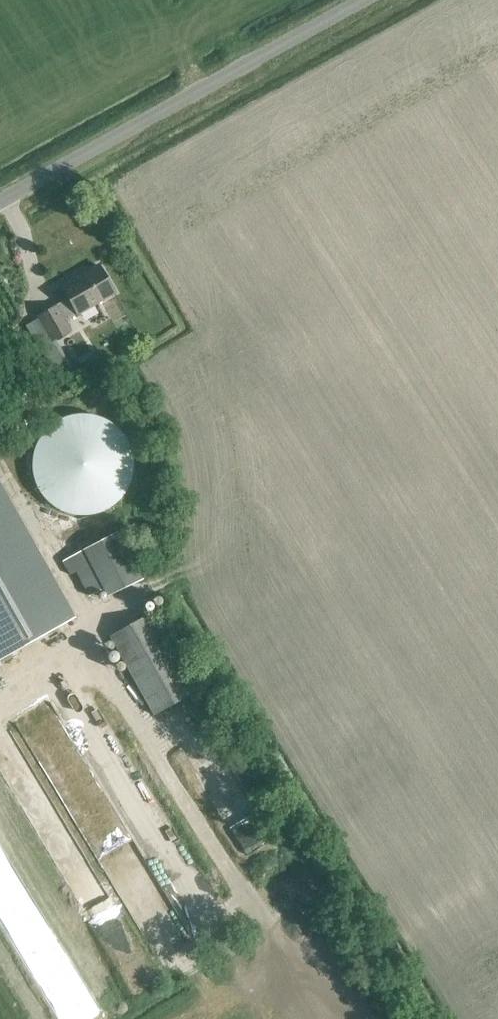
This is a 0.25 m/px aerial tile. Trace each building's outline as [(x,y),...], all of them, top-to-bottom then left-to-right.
[(67,299),(36,316),(51,341),(69,330),(64,321),(113,292),(97,265),(60,287),(67,299)] [(98,512),(105,509),(111,506),(117,501),(122,495),(126,489),(129,483),(131,475),(132,468),(132,461),(131,453),(129,446),(126,440),(122,433),(117,428),(111,423),(105,419),(98,416),(91,415),(84,414),(76,414),(69,415),(62,418),(55,421),(49,425),(44,430),(39,436),(36,443),(33,450),(32,457),(31,464),(31,472),(33,479),(36,486),(39,492),(44,498),(49,503),(55,508),(62,511),(69,513),(76,515),(84,515),(91,514),(98,512)] [(69,615),(0,492),(0,654),(69,615)] [(90,546),(109,580),(157,553),(138,519),(90,546)] [(144,645),(174,700),(210,680),(167,602),(136,619),(149,642),(144,645)] [(153,979),(172,965),(154,941),(136,954),(153,979)]
